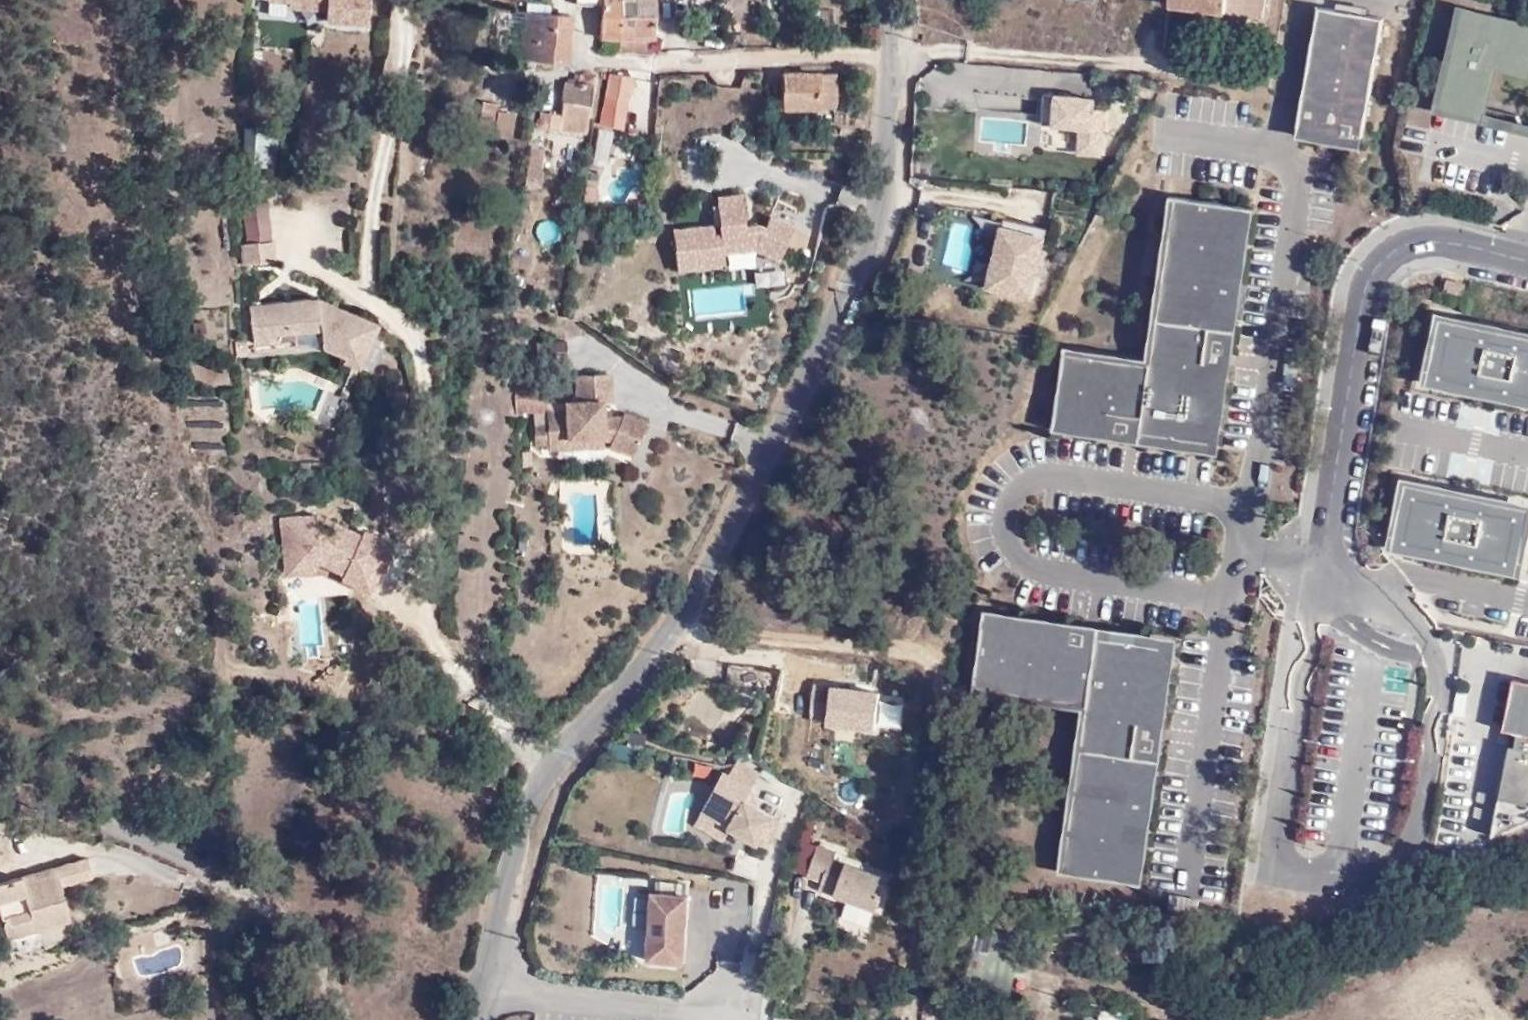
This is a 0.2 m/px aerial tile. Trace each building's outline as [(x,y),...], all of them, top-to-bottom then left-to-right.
[(258,17),(367,20),(368,0),(258,0),(258,17)] [(600,39),(602,39),(619,40),(621,10),(621,0),(602,0),(602,6),(600,39)] [(621,10),(656,10),(656,0),(621,0),(621,10)] [(1221,0),(1165,0),(1164,6),(1220,11),(1221,0)] [(1220,11),(1239,12),(1239,0),(1221,0),(1220,11)] [(1239,12),(1260,14),(1260,0),(1239,0),(1239,12)] [(1465,4),(1440,102),(1484,113),(1497,63),(1527,71),(1527,20),(1465,4)] [(1321,9),(1300,129),(1363,140),(1384,20),(1321,9)] [(619,40),(619,52),(654,56),(656,10),(621,10),(619,40)] [(571,16),(550,14),(525,12),(522,59),(567,63),(571,16)] [(602,52),(619,52),(619,40),(602,39),(602,52)] [(582,84),(583,74),(574,73),(573,82),(582,84)] [(631,78),(609,74),(603,108),(625,112),(631,78)] [(838,110),(837,74),(782,75),(783,110),(838,110)] [(592,85),(582,84),(573,82),(564,82),(560,115),(540,113),(539,118),(537,119),(535,123),(535,126),(537,128),(539,130),(542,131),(547,132),(547,127),(558,129),(558,130),(586,134),(592,85)] [(1045,126),(1055,127),(1058,98),(1048,98),(1045,126)] [(1096,114),(1097,101),(1058,98),(1055,127),(1083,129),(1081,154),(1103,156),(1106,115),(1096,114)] [(494,136),(498,111),(500,104),(483,101),(477,134),(494,136)] [(515,115),(498,111),(494,136),(510,140),(515,115)] [(1363,140),(1300,129),(1298,140),(1361,151),(1363,140)] [(545,149),(534,148),(531,147),(525,187),(542,190),(545,171),(541,171),(545,149)] [(670,227),(675,270),(789,257),(784,217),(765,219),(765,220),(744,223),(741,189),(709,193),(713,222),(670,227)] [(1156,371),(1181,200),(1172,198),(1149,360),(1066,349),(1065,358),(1156,371)] [(1205,436),(1214,438),(1247,209),(1181,200),(1156,371),(1065,358),(1055,424),(1203,446),(1205,436)] [(1256,210),(1247,209),(1214,438),(1205,436),(1203,446),(1055,424),(1054,433),(1220,456),(1256,210)] [(1045,240),(1004,230),(992,287),(1029,296),(1036,269),(1038,270),(1045,240)] [(272,240),(243,243),(245,264),(274,261),(272,240)] [(1446,279),(1444,290),(1462,294),(1465,284),(1446,279)] [(311,300),(249,307),(253,343),(268,341),(267,334),(302,330),(321,328),(323,347),(342,355),(343,362),(358,368),(377,324),(311,300)] [(1426,381),(1527,402),(1527,335),(1439,317),(1426,381)] [(567,339),(537,341),(537,361),(567,359),(567,339)] [(565,439),(606,436),(612,438),(609,444),(633,455),(646,424),(623,413),(621,417),(605,417),(605,403),(609,403),(607,374),(577,375),(579,400),(564,400),(564,411),(547,412),(548,426),(534,426),(535,444),(566,443),(565,439)] [(189,439),(223,438),(222,401),(188,402),(189,439)] [(606,445),(606,436),(565,439),(566,443),(566,447),(606,445)] [(1391,546),(1518,572),(1527,523),(1527,507),(1404,482),(1391,546)] [(391,539),(312,512),(277,514),(281,574),(284,575),(321,573),(373,591),(391,539)] [(1135,885),(1168,657),(1158,655),(1160,646),(985,621),(975,688),(1093,705),(1069,876),(1135,885)] [(1168,657),(1135,885),(1144,887),(1178,649),(1160,646),(1158,655),(1168,657)] [(1510,679),(1499,731),(1514,734),(1511,747),(1506,746),(1493,811),(1527,818),(1527,814),(1527,683),(1510,679)] [(880,694),(833,687),(829,731),(879,737),(880,694)] [(1060,874),(1069,876),(1093,705),(975,688),(974,695),(1083,712),(1060,874)] [(740,759),(731,776),(726,774),(704,813),(731,828),(731,829),(759,845),(775,817),(787,794),(766,778),(770,772),(740,759)] [(1487,836),(1527,818),(1493,811),(1487,836)] [(879,912),(890,879),(848,864),(835,859),(838,852),(821,846),(808,879),(824,884),(822,891),(879,912)] [(37,931),(71,921),(61,886),(93,876),(87,858),(54,868),(56,874),(23,883),(21,877),(0,883),(0,914),(2,923),(3,928),(33,919),(37,931)] [(56,874),(54,868),(21,877),(23,883),(56,874)] [(690,898),(654,895),(650,962),(686,964),(690,898)] [(7,939),(37,931),(33,919),(3,928),(7,939)] [(978,935),(969,980),(1012,988),(1021,943),(978,935)]
